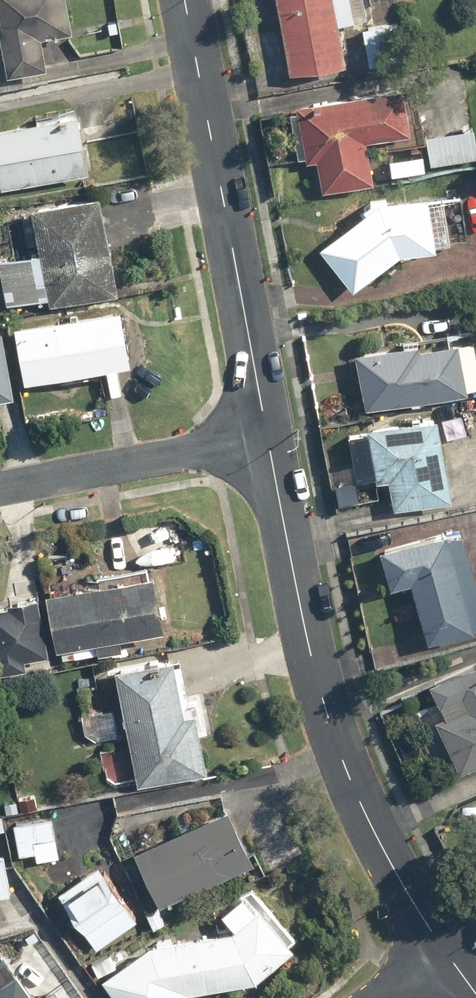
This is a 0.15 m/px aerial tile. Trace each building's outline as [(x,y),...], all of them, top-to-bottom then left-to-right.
[(2,73),(42,66),(38,39),(72,34),(66,0),(0,0),(0,60),(2,73)] [(287,72),(344,63),(337,21),(366,16),(363,0),(275,0),(287,72)] [(399,19),(361,26),(370,76),(409,69),(399,19)] [(400,84),(294,105),(306,161),(315,160),(321,191),(372,181),(364,139),(409,129),(400,84)] [(74,109),(0,126),(0,189),(88,168),(74,109)] [(422,151),(385,157),(388,174),(425,168),(422,151)] [(373,200),(318,248),(354,289),(397,252),(433,247),(432,240),(467,235),(460,191),(426,196),(425,193),(373,200)] [(37,249),(0,255),(0,282),(4,304),(45,297),(46,303),(115,292),(99,193),(29,204),(30,209),(21,211),(27,244),(36,243),(37,249)] [(127,363),(117,306),(12,324),(22,381),(127,363)] [(364,407),(465,389),(464,384),(475,381),(475,333),(417,343),(416,340),(354,350),(364,407)] [(0,336),(0,395),(9,393),(0,336)] [(396,487),(399,505),(451,497),(438,413),(368,424),(376,477),(396,487)] [(386,587),(410,581),(425,638),(475,625),(475,578),(462,525),(375,548),(386,587)] [(180,530),(164,531),(166,559),(182,558),(180,530)] [(42,589),(55,649),(61,648),(64,662),(121,650),(119,636),(164,627),(151,566),(42,589)] [(50,655),(39,596),(0,603),(0,677),(29,672),(27,660),(50,655)] [(114,665),(130,748),(107,752),(113,784),(136,780),(137,785),(207,771),(195,709),(183,711),(181,700),(187,699),(178,653),(114,665)] [(440,708),(423,716),(431,733),(438,730),(458,773),(475,764),(475,659),(427,682),(440,708)] [(111,706),(82,712),(88,741),(118,735),(111,706)] [(4,798),(7,813),(37,806),(34,792),(4,798)] [(226,806),(132,849),(157,904),(251,860),(226,806)] [(59,856),(48,814),(11,823),(19,855),(35,851),(37,862),(59,856)] [(4,853),(0,854),(0,893),(10,892),(4,853)] [(98,863),(57,892),(95,946),(136,917),(98,863)] [(101,979),(114,997),(194,997),(189,990),(250,981),(297,941),(257,893),(246,902),(240,894),(218,913),(227,923),(216,933),(155,942),(101,979)] [(33,989),(19,997),(40,997),(33,989)]
